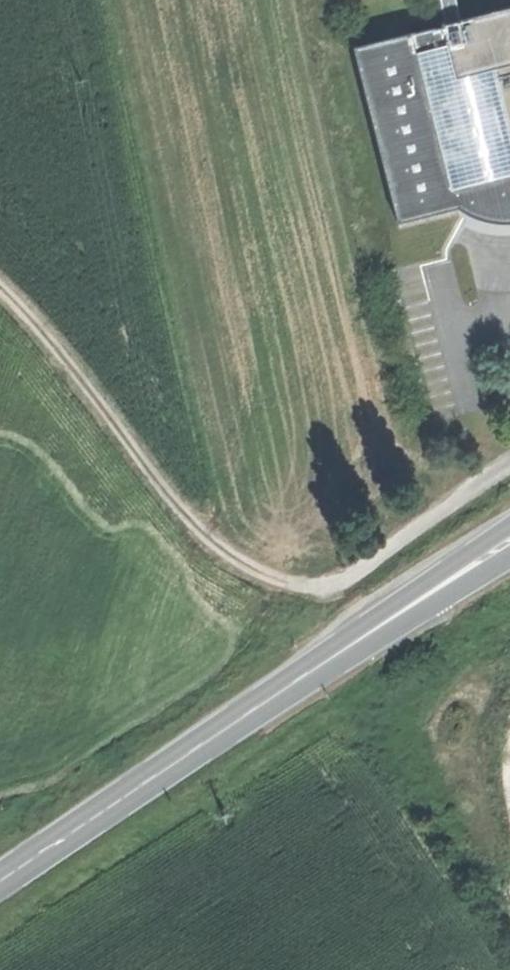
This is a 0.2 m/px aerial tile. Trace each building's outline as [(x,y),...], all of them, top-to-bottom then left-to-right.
[(443,25),(353,47),(354,49),(397,224),(457,209),(461,211),(465,213),(469,216),(473,218),(476,219),(481,221),(485,222),(489,223),(492,223),(496,224),(500,224),(505,224),(509,224),(509,8),(460,20),(456,0),(439,0),(443,25)]
